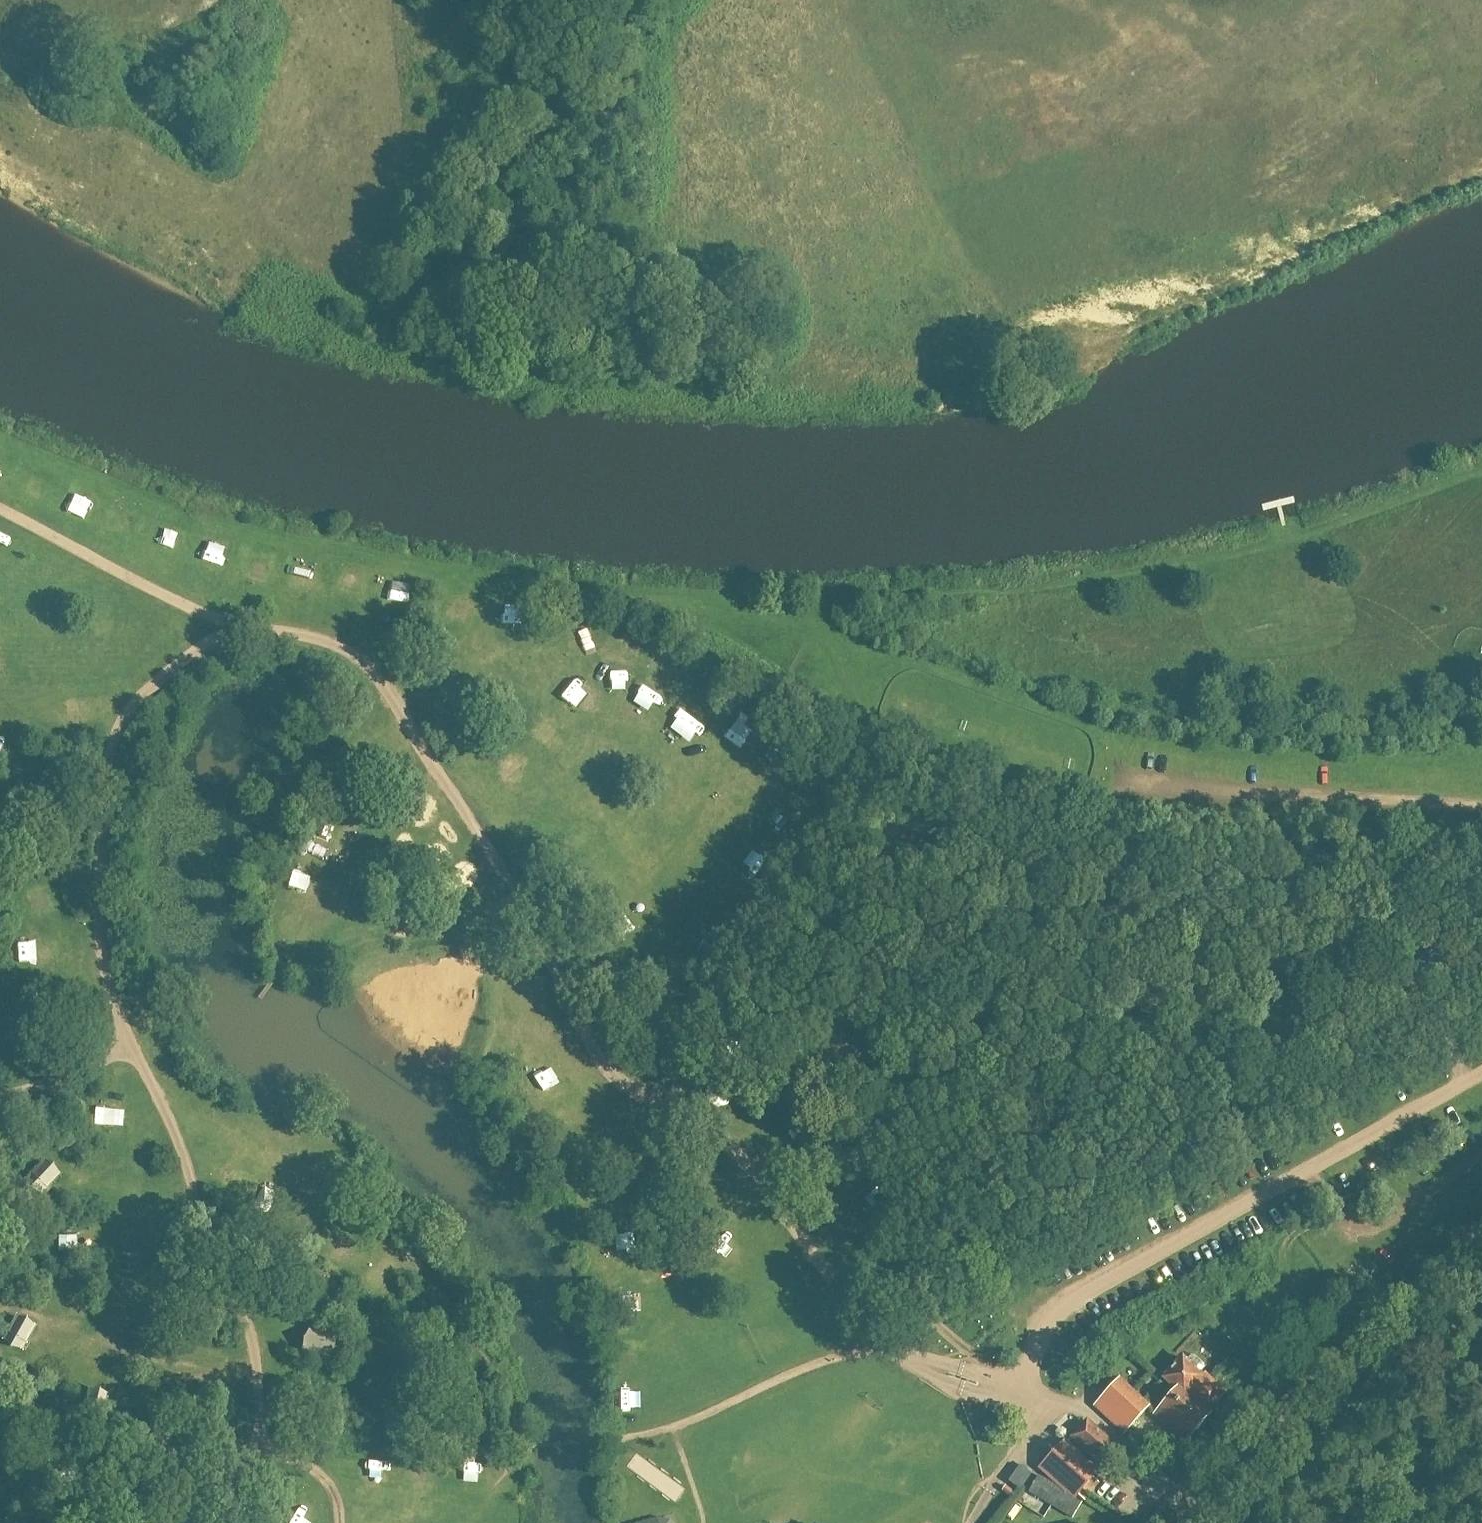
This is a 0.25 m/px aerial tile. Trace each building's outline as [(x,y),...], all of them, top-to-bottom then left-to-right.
[(86,516),(92,498),(72,492),(67,511),(86,516)] [(169,517),(159,544),(176,550),(186,523),(169,517)] [(208,533),(202,563),(224,567),(230,537),(208,533)] [(361,593),(363,577),(349,575),(347,591),(361,593)] [(409,588),(393,587),(392,600),(408,602),(409,588)] [(581,660),(599,629),(586,622),(569,653),(581,660)] [(580,677),(563,693),(585,717),(602,701),(580,677)] [(710,701),(697,712),(708,725),(721,714),(710,701)] [(474,869),(461,878),(467,888),(480,880),(474,869)] [(821,1049),(849,1072),(869,1051),(839,1026),(821,1049)] [(22,1048),(14,1053),(23,1073),(32,1068),(22,1048)] [(548,1079),(537,1084),(547,1104),(558,1098),(548,1079)] [(711,1084),(705,1094),(707,1104),(716,1109),(727,1107),(733,1098),(730,1088),(721,1082),(711,1084)] [(104,1128),(134,1128),(134,1110),(104,1110),(104,1128)] [(632,1205),(606,1208),(609,1226),(635,1222),(632,1205)] [(1273,1250),(1285,1241),(1274,1226),(1262,1235),(1273,1250)] [(72,1255),(92,1254),(91,1237),(71,1238),(72,1255)] [(1204,1376),(1200,1372),(1204,1367),(1204,1363),(1194,1355),(1191,1355),(1186,1360),(1183,1357),(1161,1382),(1173,1393),(1154,1414),(1186,1443),(1211,1415),(1208,1412),(1226,1391),(1206,1374),(1204,1376)] [(1151,1407),(1120,1379),(1096,1405),(1126,1433),(1151,1407)] [(114,1402),(132,1406),(135,1390),(118,1386),(114,1402)] [(1088,1420),(1057,1455),(1045,1468),(1076,1497),(1120,1448),(1088,1420)] [(388,1463),(371,1466),(373,1485),(390,1482),(388,1463)] [(1012,1481),(1023,1489),(1033,1475),(1022,1467),(1012,1481)] [(1029,1492),(1075,1517),(1084,1503),(1039,1475),(1029,1492)] [(669,1522),(666,1518),(662,1515),(658,1512),(652,1512),(647,1513),(642,1516),(639,1520),(637,1522),(669,1522)]
